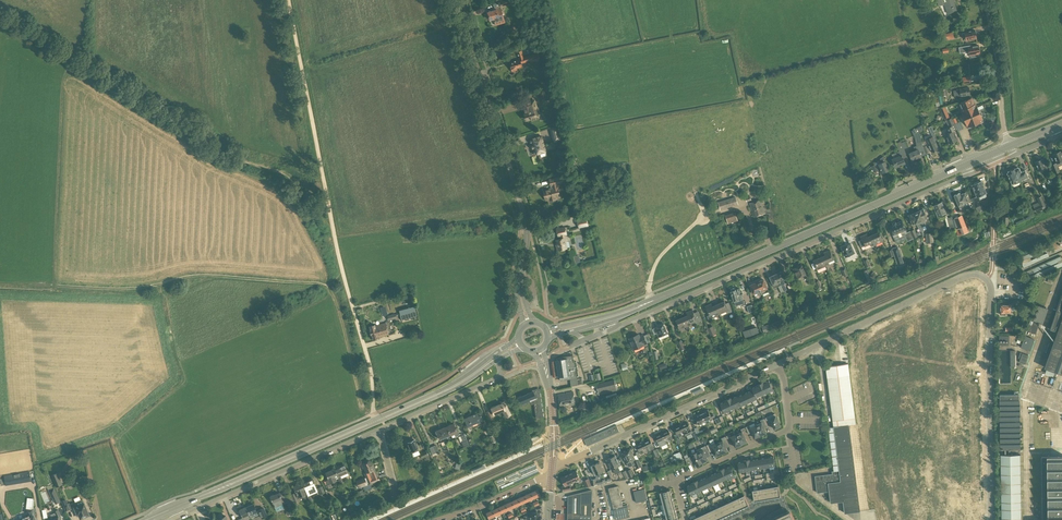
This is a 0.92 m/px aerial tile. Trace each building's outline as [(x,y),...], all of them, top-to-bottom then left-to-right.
[(939,6),(945,4),(947,13),(957,10),(954,0),(937,0),(939,6)] [(493,18),(495,22),(504,19),(500,6),(495,8),(496,10),(487,12),(488,16),(487,16),(488,18),(489,18),(489,20),(493,18)] [(962,33),(962,35),(963,38),(966,37),(966,40),(977,38),(975,30),(962,33)] [(970,55),(971,57),(975,57),(976,57),(980,56),(980,53),(978,45),(968,47),(968,46),(959,47),(960,53),(969,51),(970,55)] [(538,59),(537,58),(540,58),(538,53),(537,48),(531,50),(532,53),(522,57),(520,50),(515,51),(517,58),(516,58),(516,59),(508,62),(510,70),(515,68),(521,66),(520,63),(529,60),(530,62),(538,59)] [(963,84),(971,83),(969,76),(962,77),(963,84)] [(554,103),(549,86),(538,90),(543,104),(549,102),(549,104),(554,103)] [(956,89),(957,90),(953,91),(954,96),(957,95),(958,97),(970,95),(969,87),(956,89)] [(962,110),(975,104),(972,98),(959,103),(962,110)] [(537,109),(534,100),(521,104),(522,109),(524,108),(526,114),(524,114),(526,119),(530,118),(536,116),(535,111),(534,110),(537,109)] [(975,104),(962,110),(961,110),(961,112),(967,126),(968,128),(983,122),(982,120),(976,105),(975,104)] [(955,124),(958,131),(963,129),(960,122),(955,124)] [(958,140),(954,131),(953,131),(951,126),(948,128),(950,132),(946,134),(946,135),(946,137),(947,137),(948,140),(948,141),(949,142),(950,144),(958,140)] [(560,140),(558,133),(552,135),(554,142),(560,140)] [(938,149),(935,141),(937,140),(934,133),(931,134),(932,137),(926,140),(931,152),(938,149)] [(541,136),(531,139),(530,140),(529,141),(530,142),(531,143),(532,143),(534,150),(533,151),(533,152),(533,153),(534,154),(535,154),(540,153),(540,152),(545,151),(545,152),(541,136)] [(921,138),(916,139),(915,139),(916,146),(913,147),(915,151),(909,154),(912,160),(921,156),(924,154),(924,156),(925,156),(924,154),(923,148),(921,138)] [(895,168),(905,163),(903,159),(907,157),(900,141),(896,143),(899,151),(895,152),(897,157),(892,159),(895,168)] [(1060,151),(1053,154),(1058,166),(1061,165),(1061,153),(1061,151),(1060,151)] [(880,159),(882,163),(879,164),(881,169),(879,170),(879,171),(877,171),(879,175),(889,170),(885,161),(883,156),(880,159)] [(1048,171),(1043,159),(1035,162),(1040,174),(1044,172),(1044,173),(1048,171)] [(1011,170),(1008,172),(1008,171),(1008,172),(1007,173),(1012,184),(1013,185),(1014,186),(1019,184),(1019,182),(1019,181),(1023,179),(1024,181),(1029,179),(1028,177),(1029,177),(1028,177),(1025,170),(1026,170),(1025,170),(1021,172),(1019,168),(1018,167),(1017,167),(1017,168),(1014,169),(1012,170),(1011,170)] [(549,179),(550,184),(551,186),(552,188),(549,188),(549,189),(544,191),(545,195),(544,196),(545,198),(546,199),(550,198),(550,200),(556,199),(556,196),(560,195),(559,191),(564,190),(563,185),(561,185),(560,184),(565,182),(563,176),(549,179)] [(981,181),(972,185),(976,197),(972,199),(976,208),(982,205),(980,200),(980,199),(979,196),(986,193),(986,192),(984,188),(985,188),(984,185),(983,185),(982,181),(981,181)] [(960,193),(954,195),(961,211),(965,209),(966,211),(968,210),(968,208),(971,207),(966,197),(968,196),(966,192),(960,195),(960,193)] [(1045,207),(1043,203),(1040,196),(1036,198),(1039,205),(1033,207),(1035,211),(1045,207)] [(737,204),(736,198),(719,203),(721,209),(737,204)] [(749,204),(753,218),(765,214),(761,200),(749,204)] [(940,218),(945,216),(947,215),(941,202),(934,206),(938,216),(940,218)] [(916,212),(922,226),(925,225),(923,220),(928,218),(924,209),(916,212)] [(922,226),(916,212),(908,216),(912,225),(916,223),(918,228),(922,226)] [(736,221),(734,214),(725,217),(727,224),(736,221)] [(963,215),(960,216),(954,218),(958,229),(970,225),(967,216),(964,217),(963,215)] [(577,220),(579,227),(588,225),(587,218),(577,220)] [(911,231),(907,233),(905,230),(907,229),(903,220),(897,223),(896,222),(893,224),(894,225),(890,226),(894,237),(899,235),(898,233),(902,231),(903,234),(905,233),(908,240),(914,238),(911,231)] [(565,241),(567,241),(565,234),(567,234),(565,227),(556,229),(558,236),(561,235),(561,238),(556,239),(558,245),(557,245),(558,251),(567,248),(565,241)] [(880,231),(871,235),(875,245),(884,241),(880,231)] [(867,234),(860,237),(862,240),(859,241),(861,247),(870,243),(872,246),(875,245),(871,235),(868,237),(867,234)] [(841,247),(846,257),(855,253),(851,243),(841,247)] [(904,263),(898,246),(892,248),(899,265),(904,263)] [(1041,248),(1034,251),(1019,258),(1023,268),(1032,264),(1045,258),(1041,248)] [(822,257),(826,266),(830,264),(829,262),(834,259),(830,250),(824,252),(825,255),(822,257)] [(826,266),(822,257),(813,261),(817,270),(826,266)] [(793,269),(797,278),(807,274),(802,265),(793,269)] [(783,271),(776,274),(784,291),(787,290),(785,283),(788,282),(783,271)] [(784,291),(776,274),(770,277),(775,288),(778,286),(781,292),(784,291)] [(757,283),(762,295),(769,292),(767,288),(764,280),(757,283)] [(762,295),(757,283),(750,286),(754,294),(757,293),(758,296),(762,295)] [(735,290),(734,287),(730,289),(734,302),(736,306),(744,303),(743,299),(742,295),(743,295),(742,292),(741,292),(740,289),(735,290)] [(1061,288),(1047,327),(1058,331),(1045,368),(1061,374),(1061,288)] [(725,301),(715,305),(719,314),(726,311),(727,314),(732,312),(731,309),(731,308),(729,302),(726,303),(725,301)] [(719,314),(715,305),(712,306),(711,304),(705,306),(709,315),(707,316),(708,319),(709,319),(716,316),(719,314)] [(1011,305),(1001,304),(1000,314),(1005,315),(1006,312),(1010,313),(1011,305)] [(1033,320),(1043,324),(1048,308),(1039,305),(1037,309),(1036,308),(1035,311),(1036,311),(1035,314),(1034,314),(1033,317),(1034,317),(1033,320)] [(687,315),(684,316),(689,326),(692,324),(691,322),(694,320),(696,324),(701,321),(699,318),(696,319),(693,310),(686,312),(687,315)] [(689,326),(684,316),(675,320),(679,330),(685,327),(687,330),(690,329),(689,326)] [(779,320),(781,325),(782,326),(791,323),(789,317),(779,320)] [(769,324),(771,329),(781,325),(779,320),(769,324)] [(384,326),(383,323),(369,326),(370,330),(369,330),(370,335),(371,335),(372,339),(376,338),(375,333),(377,333),(376,332),(379,331),(379,328),(384,326)] [(385,323),(383,323),(384,326),(379,328),(379,331),(376,332),(377,333),(375,333),(376,338),(377,338),(377,337),(388,335),(385,323)] [(664,323),(659,326),(655,328),(659,337),(668,333),(664,323)] [(771,329),(769,324),(762,326),(764,332),(771,330),(771,329)] [(711,336),(717,334),(713,326),(707,328),(709,332),(711,336)] [(752,336),(751,330),(743,332),(745,338),(752,336)] [(647,343),(650,342),(647,334),(644,336),(643,334),(639,336),(639,334),(629,338),(634,349),(647,343)] [(999,345),(1009,345),(1009,335),(999,335),(999,345)] [(1020,348),(1030,351),(1034,339),(1024,336),(1020,348)] [(1025,364),(1028,355),(1020,352),(1018,358),(1020,359),(1019,362),(1025,364)] [(579,377),(576,361),(574,362),(574,357),(573,357),(573,355),(556,358),(557,360),(556,360),(556,361),(554,361),(555,363),(553,363),(555,377),(560,377),(560,381),(570,379),(571,386),(578,384),(583,383),(582,378),(577,380),(577,377),(579,377)] [(850,377),(848,363),(826,366),(828,380),(850,377)] [(851,391),(850,377),(828,380),(829,394),(851,391)] [(614,380),(596,384),(598,392),(600,391),(601,394),(617,390),(614,380)] [(773,390),(771,386),(772,386),(771,383),(770,384),(768,380),(763,382),(767,392),(773,390)] [(767,392),(763,382),(757,385),(762,395),(767,392)] [(762,395),(757,385),(752,387),(757,399),(758,399),(757,397),(762,395)] [(757,399),(752,387),(752,388),(753,389),(748,391),(752,401),(757,399)] [(526,394),(529,402),(530,405),(533,403),(535,418),(543,417),(540,390),(537,389),(532,390),(532,392),(526,394)] [(752,401),(748,391),(742,394),(747,404),(752,401)] [(853,404),(851,391),(829,394),(831,407),(853,404)] [(573,392),(558,395),(560,407),(565,406),(564,404),(571,403),(571,405),(575,404),(573,392)] [(529,402),(526,394),(517,398),(519,404),(518,404),(519,407),(528,403),(529,402)] [(747,404),(742,394),(737,396),(737,395),(736,396),(741,406),(747,404)] [(1020,449),(1019,397),(1019,394),(1000,394),(1000,448),(1001,448),(1001,449),(1020,449)] [(741,406),(736,396),(731,398),(735,408),(741,406)] [(735,408),(731,398),(726,400),(730,410),(735,408)] [(730,410),(726,400),(725,400),(725,401),(720,403),(722,407),(721,407),(722,410),(723,409),(724,413),(730,410)] [(501,403),(489,408),(492,415),(502,411),(504,417),(510,415),(506,405),(503,406),(501,403)] [(856,424),(853,404),(831,407),(833,427),(849,425),(856,424)] [(714,417),(713,413),(710,414),(708,410),(702,413),(705,421),(706,424),(710,422),(709,419),(712,418),(714,417)] [(483,422),(479,412),(463,419),(468,430),(473,428),(472,424),(477,422),(478,424),(483,422)] [(705,421),(702,413),(695,416),(697,420),(694,422),(696,425),(699,424),(705,421)] [(780,422),(778,419),(777,419),(775,414),(765,418),(766,421),(770,419),(774,429),(780,426),(779,423),(780,422)] [(766,432),(764,427),(767,425),(764,418),(760,420),(761,422),(756,425),(760,435),(761,435),(762,436),(766,434),(765,433),(766,432)] [(681,425),(683,431),(684,430),(686,435),(692,432),(688,422),(681,425)] [(455,429),(453,423),(444,427),(447,435),(450,435),(450,436),(455,434),(456,436),(459,435),(458,432),(459,432),(457,428),(455,429)] [(532,424),(526,426),(529,433),(535,430),(532,424)] [(616,425),(584,439),(587,446),(612,435),(620,432),(616,425)] [(683,431),(681,425),(674,428),(678,437),(679,437),(680,439),(683,438),(682,435),(680,432),(683,431)] [(760,435),(756,425),(750,428),(749,425),(746,427),(749,434),(752,432),(755,438),(760,435)] [(860,511),(849,425),(833,427),(828,428),(834,471),(832,471),(832,474),(815,476),(817,493),(829,491),(831,503),(843,501),(844,513),(860,511)] [(447,435),(444,427),(435,431),(439,439),(447,435)] [(673,439),(669,430),(662,433),(664,439),(667,438),(669,441),(673,439)] [(747,441),(742,431),(736,434),(741,444),(742,444),(742,445),(746,443),(746,442),(747,441)] [(666,443),(664,439),(662,433),(655,436),(660,446),(666,443)] [(463,441),(461,441),(464,447),(468,445),(464,434),(460,435),(463,441)] [(736,434),(731,437),(730,437),(731,437),(735,447),(736,446),(737,447),(741,445),(740,444),(741,444),(736,434)] [(411,453),(418,450),(414,440),(407,443),(411,453)] [(654,448),(650,440),(643,443),(646,448),(649,446),(650,450),(654,448)] [(725,445),(723,441),(723,440),(722,441),(717,443),(722,453),(727,450),(725,445)] [(646,448),(643,443),(642,442),(640,443),(640,444),(637,446),(639,451),(641,454),(647,451),(646,448)] [(722,453),(717,443),(711,446),(710,443),(707,445),(710,452),(713,450),(716,456),(722,453)] [(436,445),(435,445),(429,448),(432,454),(433,456),(438,454),(437,452),(439,451),(436,445)] [(708,459),(703,450),(707,448),(705,446),(696,450),(702,463),(702,462),(703,462),(703,463),(707,461),(707,460),(708,459)] [(636,461),(631,449),(626,451),(632,465),(635,464),(637,468),(642,466),(639,460),(636,461)] [(692,456),(689,457),(690,461),(691,463),(694,461),(696,465),(702,463),(696,450),(697,452),(691,454),(692,456)] [(632,465),(626,451),(622,453),(629,467),(632,465)] [(1001,519),(1020,519),(1020,455),(1001,455),(1001,519)] [(615,456),(611,457),(618,473),(620,472),(618,467),(621,465),(619,459),(617,459),(617,460),(615,456)] [(775,462),(775,459),(774,459),(773,456),(767,457),(769,467),(775,466),(774,462),(775,462)] [(1041,457),(1042,516),(1042,519),(1061,519),(1061,456),(1041,457)] [(618,473),(611,457),(607,459),(612,470),(613,469),(615,474),(618,473)] [(368,484),(378,479),(377,476),(372,466),(371,467),(369,460),(365,462),(364,461),(362,462),(362,463),(361,463),(365,473),(364,473),(367,480),(364,480),(363,478),(355,481),(358,487),(356,488),(366,484),(368,483),(368,484)] [(746,471),(744,460),(744,461),(738,462),(738,466),(738,469),(739,469),(740,472),(746,471)] [(600,461),(595,463),(604,483),(613,481),(610,476),(605,477),(604,474),(605,474),(603,471),(604,471),(600,461)] [(604,483),(595,463),(591,465),(595,475),(596,475),(597,477),(599,476),(600,479),(596,480),(596,478),(591,479),(592,485),(604,483)] [(335,469),(341,483),(343,482),(341,478),(348,475),(343,464),(339,466),(340,467),(335,469)] [(734,476),(733,472),(734,472),(732,469),(730,466),(725,468),(724,468),(729,478),(734,476)] [(341,483),(335,469),(334,468),(325,472),(328,479),(323,481),(327,490),(330,488),(332,487),(331,483),(336,481),(335,477),(337,476),(340,483),(341,483)] [(729,478),(724,468),(719,470),(724,481),(729,478)] [(576,470),(569,474),(573,482),(580,478),(576,470)] [(724,481),(719,470),(719,471),(714,473),(718,483),(724,481)] [(29,472),(4,477),(5,486),(31,481),(29,472)] [(58,473),(52,475),(56,486),(62,483),(58,473)] [(718,483),(714,473),(708,476),(713,486),(718,483)] [(573,482),(569,474),(561,477),(565,485),(563,486),(563,491),(571,489),(570,483),(573,482)] [(713,486),(708,476),(703,478),(707,488),(713,486)] [(307,481),(303,483),(310,500),(313,499),(310,494),(318,490),(320,494),(325,492),(322,485),(316,488),(312,477),(307,480),(307,481)] [(586,487),(592,485),(588,478),(583,481),(586,487)] [(707,488),(703,478),(698,481),(698,480),(697,480),(702,490),(707,488)] [(702,490),(697,480),(692,483),(697,493),(702,490)] [(310,500),(303,483),(302,483),(302,482),(292,486),(297,497),(306,493),(310,500)] [(697,493),(692,483),(687,486),(688,489),(687,490),(689,492),(690,492),(691,496),(697,493)] [(627,505),(622,506),(618,486),(608,488),(615,519),(630,517),(627,505)] [(780,496),(778,486),(772,487),(774,498),(780,496)] [(774,498),(772,487),(765,488),(767,499),(774,498)] [(767,499),(765,488),(759,489),(761,500),(767,499)] [(531,492),(533,498),(540,495),(537,489),(531,492)] [(647,500),(645,489),(633,491),(636,502),(647,500)] [(761,500),(759,489),(752,490),(754,501),(761,500)] [(50,492),(55,504),(60,501),(55,490),(50,492)] [(592,504),(592,491),(591,490),(581,492),(581,493),(568,496),(567,519),(569,519),(591,519),(592,504)] [(672,496),(670,490),(660,492),(661,498),(672,496)] [(282,491),(270,496),(274,507),(276,511),(277,511),(283,509),(283,508),(282,504),(287,502),(282,491)] [(533,498),(531,492),(524,495),(527,501),(533,498)] [(524,495),(518,498),(520,504),(527,501),(524,495)] [(749,505),(744,495),(738,498),(743,508),(749,505)] [(673,501),(672,496),(661,498),(663,504),(673,501)] [(520,504),(518,498),(511,501),(514,507),(520,504)] [(743,508),(738,498),(732,501),(737,511),(743,508)] [(511,501),(505,504),(508,510),(514,507),(511,501)] [(675,507),(673,501),(663,504),(664,510),(675,507)] [(737,511),(732,501),(726,504),(731,513),(737,511)] [(70,505),(72,509),(74,507),(77,514),(78,514),(80,518),(89,514),(84,503),(77,506),(76,502),(70,505)] [(246,507),(251,518),(260,514),(262,518),(267,516),(263,508),(258,510),(256,511),(253,504),(246,507)] [(505,504),(499,507),(501,513),(508,510),(505,504)] [(731,513),(726,504),(720,506),(725,516),(731,513)] [(725,516),(720,506),(714,509),(719,519),(725,516)] [(246,507),(239,510),(242,517),(240,518),(237,519),(245,519),(251,518),(246,507)] [(499,507),(492,510),(495,515),(501,513),(499,507)] [(676,513),(675,507),(664,510),(666,515),(676,513)] [(29,517),(33,515),(32,514),(33,509),(25,508),(24,513),(27,514),(29,517)] [(714,509),(708,512),(712,519),(716,519),(719,519),(714,509)] [(60,519),(61,519),(60,516),(61,516),(58,510),(54,511),(55,513),(51,515),(52,519),(60,519)] [(492,510),(486,513),(488,518),(489,519),(491,519),(496,518),(495,515),(492,510)] [(708,512),(702,515),(705,519),(712,519),(708,512)] [(790,512),(776,518),(774,519),(794,519),(790,512)]
